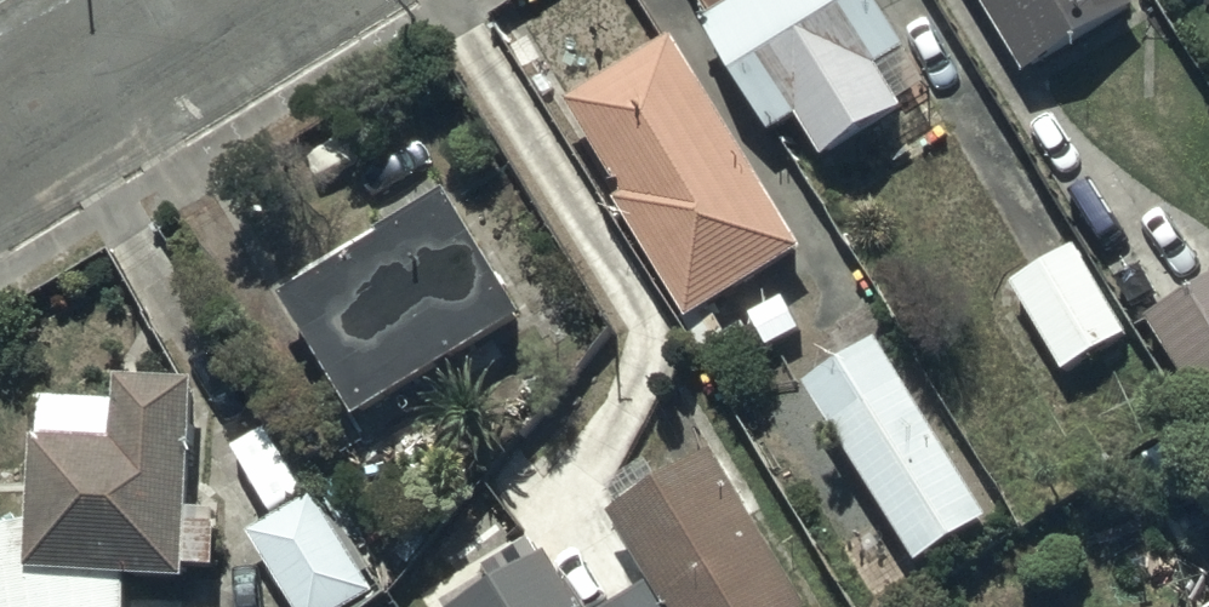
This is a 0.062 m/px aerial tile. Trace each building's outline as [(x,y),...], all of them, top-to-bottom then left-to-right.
[(697,33),(763,141),(794,123),(817,161),(896,113),(872,73),(905,52),(873,0),(751,0),(697,33)] [(1024,79),(1133,12),(1125,0),(975,0),(1024,79)] [(798,254),(670,41),(556,109),(684,322),(798,254)] [(448,201),(276,296),(346,422),(518,327),(448,201)] [(1072,248),(1009,286),(1060,372),(1123,334),(1072,248)] [(1143,319),(1194,401),(1208,391),(1208,278),(1143,319)] [(886,339),(804,387),(905,560),(987,512),(886,339)] [(184,386),(109,380),(106,412),(35,407),(32,444),(28,444),(21,526),(0,530),(0,606),(118,606),(119,582),(181,584),(182,569),(206,570),(208,513),(180,513),(184,386)] [(708,455),(608,516),(650,585),(614,606),(803,606),(708,455)] [(242,536),(287,606),(342,606),(365,593),(305,497),(242,536)] [(459,606),(570,606),(540,557),(459,606)]
